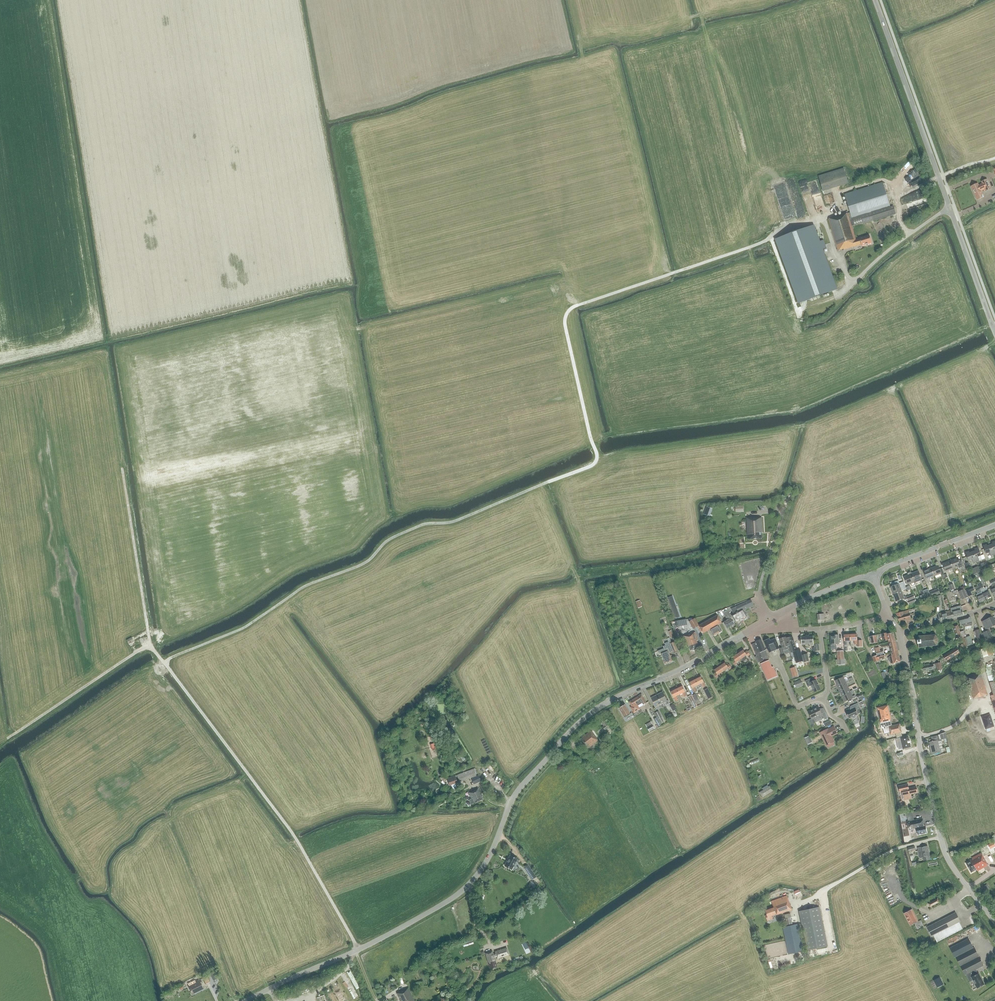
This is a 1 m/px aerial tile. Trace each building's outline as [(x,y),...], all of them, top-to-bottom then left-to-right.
[(844,168),(818,176),(823,191),(848,183),(844,168)] [(991,189),(987,179),(981,182),(983,185),(979,187),(978,184),(971,186),(976,198),(980,195),(982,195),(981,190),(984,189),(985,191),(991,189)] [(874,221),(896,214),(894,206),(890,207),(889,202),(886,193),(883,182),(844,194),(850,213),(848,213),(828,219),(838,250),(843,249),(844,250),(861,244),(862,246),(872,243),(869,235),(859,238),(856,239),(852,226),(862,223),(863,224),(874,221)] [(909,193),(910,201),(925,199),(924,191),(909,193)] [(836,289),(822,250),(826,248),(823,240),(819,242),(813,226),(776,239),(799,303),(836,289)] [(748,539),(762,538),(762,532),(763,532),(762,518),(757,518),(757,517),(747,518),(748,539)] [(987,546),(987,544),(983,546),(986,554),(990,552),(991,556),(994,555),(990,545),(987,546)] [(972,552),(976,562),(977,561),(979,561),(978,557),(981,555),(978,548),(974,549),(975,551),(972,552)] [(970,553),(969,551),(965,553),(968,560),(972,559),(974,563),(976,562),(972,552),(970,553)] [(950,561),(953,569),(958,567),(960,571),(965,569),(961,559),(958,560),(957,558),(950,561)] [(946,572),(953,569),(950,561),(943,563),(946,572)] [(938,565),(931,568),(934,576),(935,576),(941,573),(938,565)] [(978,566),(971,569),(974,575),(980,572),(978,566)] [(934,576),(931,568),(924,571),(926,576),(927,579),(934,576)] [(922,580),(919,571),(911,574),(914,582),(915,583),(922,580)] [(904,576),(907,585),(910,583),(911,586),(912,586),(916,585),(915,583),(914,582),(911,574),(904,576)] [(893,586),(891,587),(893,594),(902,591),(906,589),(906,587),(903,582),(900,583),(898,580),(891,583),(893,586)] [(983,585),(979,587),(985,599),(991,596),(989,591),(988,590),(986,591),(983,585)] [(965,589),(968,597),(972,595),(971,592),(974,590),(972,586),(969,588),(965,589)] [(979,602),(985,599),(979,587),(976,589),(977,592),(978,595),(976,596),(977,597),(979,602)] [(938,588),(930,592),(931,597),(940,594),(938,588)] [(928,589),(923,591),(924,594),(920,596),(921,600),(930,596),(928,589)] [(958,591),(962,600),(968,597),(964,589),(958,591)] [(916,601),(915,598),(914,595),(906,597),(906,596),(904,596),(902,591),(893,594),(895,598),(894,599),(895,601),(896,601),(903,599),(907,600),(909,604),(916,601)] [(676,618),(680,617),(675,604),(672,596),(668,598),(671,606),(676,618)] [(732,609),(734,614),(732,615),(736,623),(747,617),(744,610),(754,605),(751,599),(736,607),(732,609)] [(962,609),(962,608),(961,606),(951,608),(953,618),(964,615),(962,609)] [(732,618),(728,610),(726,608),(722,610),(723,613),(728,620),(724,622),(727,628),(734,624),(731,618),(732,618)] [(899,622),(911,619),(910,614),(909,610),(897,613),(899,622)] [(941,621),(948,619),(946,612),(940,613),(941,621)] [(718,615),(699,625),(703,633),(710,629),(714,636),(719,633),(720,633),(721,632),(722,631),(718,625),(722,623),(718,615)] [(993,616),(982,622),(986,629),(994,625),(994,621),(993,616)] [(959,620),(960,626),(964,625),(965,627),(973,625),(971,618),(969,617),(959,620)] [(689,621),(693,629),(699,625),(695,618),(689,621)] [(960,632),(958,625),(953,626),(956,638),(961,637),(963,640),(965,649),(967,648),(967,650),(971,648),(970,647),(969,642),(970,642),(968,637),(967,637),(965,632),(964,632),(964,630),(960,632)] [(979,629),(974,631),(978,641),(983,640),(979,629)] [(981,633),(984,640),(992,636),(989,630),(981,633)] [(683,636),(685,641),(688,647),(689,647),(690,651),(699,647),(697,641),(698,640),(695,632),(692,634),(691,633),(683,636)] [(883,641),(888,640),(889,642),(895,640),(894,632),(887,634),(886,633),(882,634),(883,641)] [(836,644),(839,644),(838,635),(830,635),(831,644),(831,650),(836,649),(836,644)] [(938,642),(938,638),(936,635),(917,637),(918,638),(918,640),(917,640),(917,644),(918,644),(918,645),(918,647),(936,646),(938,642)] [(813,636),(807,637),(801,637),(801,645),(813,644),(813,636)] [(789,646),(787,638),(786,638),(786,637),(780,639),(784,650),(790,649),(789,646)] [(807,654),(802,656),(800,649),(797,651),(793,637),(787,638),(789,646),(790,649),(792,648),(796,663),(803,661),(804,662),(809,661),(807,654)] [(776,638),(770,641),(769,639),(764,641),(767,649),(768,649),(769,652),(780,648),(778,645),(776,638)] [(764,660),(769,658),(768,656),(763,643),(761,639),(756,641),(756,643),(752,645),(757,656),(755,657),(758,663),(760,662),(764,660)] [(895,640),(889,642),(891,652),(898,650),(895,640)] [(665,645),(664,646),(663,646),(665,651),(661,653),(663,659),(665,664),(672,661),(670,656),(669,653),(674,650),(675,653),(678,651),(674,642),(670,643),(670,644),(669,643),(669,642),(665,643),(665,645)] [(957,648),(950,652),(953,657),(959,653),(957,648)] [(742,659),(744,661),(747,659),(745,657),(747,655),(748,656),(750,655),(748,651),(746,653),(744,650),(738,654),(742,659)] [(898,650),(891,652),(892,656),(889,657),(891,664),(901,662),(898,650)] [(953,657),(950,652),(943,656),(946,661),(953,657)] [(736,663),(742,659),(738,654),(733,657),(735,660),(733,662),(735,665),(737,664),(736,663)] [(884,654),(877,656),(873,657),(874,662),(879,661),(879,659),(885,657),(884,654)] [(768,680),(777,676),(773,667),(772,667),(769,660),(761,664),(768,680)] [(725,663),(720,666),(723,671),(729,668),(729,669),(732,667),(729,664),(727,665),(725,663)] [(922,672),(928,671),(934,669),(936,669),(935,664),(933,664),(930,665),(929,664),(924,665),(924,666),(916,668),(916,666),(913,666),(914,668),(912,668),(913,674),(917,673),(917,674),(922,673),(922,672)] [(988,676),(993,694),(990,695),(994,710),(994,711),(994,680),(993,674),(990,664),(986,666),(987,668),(985,668),(986,671),(988,676)] [(718,675),(723,671),(720,666),(714,670),(716,673),(714,674),(716,678),(719,676),(718,675)] [(987,694),(981,673),(968,678),(970,684),(969,684),(973,698),(977,697),(978,698),(987,694)] [(835,681),(837,686),(848,681),(848,680),(846,681),(844,678),(847,677),(846,675),(843,676),(843,677),(835,681)] [(695,680),(698,685),(702,684),(703,687),(706,686),(704,682),(701,677),(695,680)] [(805,681),(808,687),(811,685),(814,692),(821,689),(816,680),(813,681),(812,678),(805,681)] [(695,687),(698,685),(695,680),(690,683),(692,688),(693,688),(695,692),(697,690),(695,687)] [(849,682),(848,681),(837,686),(840,691),(848,687),(847,683),(849,682)] [(677,689),(680,695),(683,693),(685,697),(687,695),(685,692),(683,686),(677,689)] [(848,687),(840,691),(842,696),(853,691),(853,690),(850,691),(848,687)] [(676,696),(680,695),(677,689),(671,692),(674,698),(676,701),(678,700),(676,696)] [(854,692),(853,691),(842,696),(844,702),(853,698),(853,699),(856,697),(855,695),(853,696),(851,693),(854,692)] [(663,692),(657,695),(662,704),(666,702),(667,704),(670,703),(668,700),(667,701),(663,692)] [(638,706),(639,708),(641,706),(643,705),(647,703),(643,697),(642,694),(639,695),(640,697),(640,698),(639,696),(634,699),(638,706)] [(662,704),(657,695),(651,698),(656,707),(662,704)] [(694,708),(697,707),(696,705),(694,700),(691,695),(688,697),(691,702),(693,706),(694,708)] [(635,710),(637,709),(638,711),(637,711),(638,714),(642,712),(639,708),(638,706),(634,699),(629,702),(632,707),(632,706),(635,710)] [(852,709),(846,712),(849,718),(852,717),(853,718),(854,718),(855,717),(856,716),(855,715),(858,714),(856,710),(860,708),(858,703),(851,706),(852,709)] [(619,708),(625,717),(628,715),(628,716),(629,715),(630,713),(625,704),(619,708)] [(881,729),(884,728),(885,734),(890,733),(890,735),(901,732),(900,729),(899,724),(892,726),(890,720),(891,720),(888,705),(877,708),(880,722),(881,729)] [(819,706),(813,709),(817,717),(821,715),(822,719),(824,718),(825,720),(828,718),(825,712),(822,713),(819,706)] [(817,717),(813,709),(808,712),(811,718),(812,719),(808,720),(811,725),(814,723),(816,722),(814,719),(817,717)] [(659,711),(655,713),(658,719),(659,719),(661,724),(664,723),(662,717),(659,711)] [(994,726),(990,715),(982,717),(983,721),(984,723),(986,729),(994,726)] [(658,727),(660,726),(662,725),(659,720),(658,720),(656,717),(654,719),(658,727)] [(604,720),(601,722),(604,726),(602,727),(605,731),(612,725),(609,722),(608,722),(606,719),(604,720)] [(655,729),(653,725),(651,722),(645,725),(650,732),(655,729)] [(831,736),(837,733),(834,727),(828,730),(828,729),(821,733),(828,748),(834,745),(833,742),(834,741),(831,736)] [(587,749),(589,748),(590,749),(594,747),(592,745),(598,740),(591,731),(580,740),(587,749)] [(938,740),(939,740),(947,739),(945,733),(938,735),(931,737),(932,741),(929,742),(932,754),(941,752),(940,749),(938,741),(938,740)] [(908,735),(907,736),(900,737),(902,749),(911,747),(910,742),(910,741),(909,741),(908,735)] [(901,759),(894,761),(897,770),(904,769),(901,759)] [(459,782),(476,776),(474,769),(457,775),(459,782)] [(455,775),(447,778),(450,786),(458,783),(455,775)] [(909,788),(908,788),(907,784),(899,786),(900,793),(902,792),(903,796),(905,795),(914,793),(918,792),(916,787),(910,789),(909,788)] [(771,785),(759,793),(763,798),(775,790),(771,785)] [(483,799),(481,794),(479,791),(480,791),(478,788),(469,793),(471,799),(469,800),(471,804),(474,802),(474,803),(483,799)] [(909,829),(913,829),(916,828),(918,834),(927,832),(925,826),(924,826),(922,818),(907,822),(909,829)] [(982,852),(984,855),(990,852),(990,853),(991,854),(994,852),(994,843),(994,841),(986,845),(986,844),(979,847),(982,852)] [(923,857),(923,858),(923,861),(930,859),(929,856),(930,856),(928,846),(921,847),(921,850),(918,850),(919,853),(920,858),(923,857)] [(976,870),(977,871),(988,865),(981,853),(972,858),(972,859),(970,860),(971,861),(966,864),(971,872),(976,870)] [(511,869),(517,859),(510,855),(504,866),(511,869)] [(536,877),(528,864),(523,867),(532,880),(536,877)] [(767,915),(765,915),(768,921),(773,919),(772,916),(776,914),(776,915),(792,909),(787,896),(771,901),(774,908),(765,911),(767,915)] [(939,902),(937,899),(928,903),(930,907),(939,902)] [(828,946),(820,907),(799,911),(807,950),(828,946)] [(918,922),(912,909),(904,913),(910,926),(918,922)] [(960,922),(956,913),(927,927),(932,936),(934,936),(959,922),(960,922)] [(482,926),(487,921),(483,917),(478,922),(482,926)] [(786,927),(783,927),(789,954),(803,951),(798,924),(793,925),(791,917),(785,918),(787,925),(785,925),(786,927)] [(963,929),(959,922),(934,936),(937,942),(963,929)] [(954,958),(955,957),(965,975),(966,975),(970,982),(973,980),(977,988),(984,984),(979,973),(978,974),(976,970),(984,966),(974,947),(972,948),(967,939),(949,949),(954,958)] [(493,955),(492,951),(485,953),(488,962),(489,965),(490,969),(497,967),(494,957),(496,956),(497,958),(509,955),(506,948),(495,952),(496,954),(493,955)] [(214,971),(210,973),(213,980),(218,978),(214,971)] [(937,988),(942,985),(938,978),(933,980),(937,988)] [(197,983),(189,987),(192,994),(197,992),(197,991),(199,990),(199,991),(203,989),(200,983),(202,982),(200,979),(196,981),(197,983)] [(401,1000),(414,1000),(408,988),(397,993),(401,1000)]
